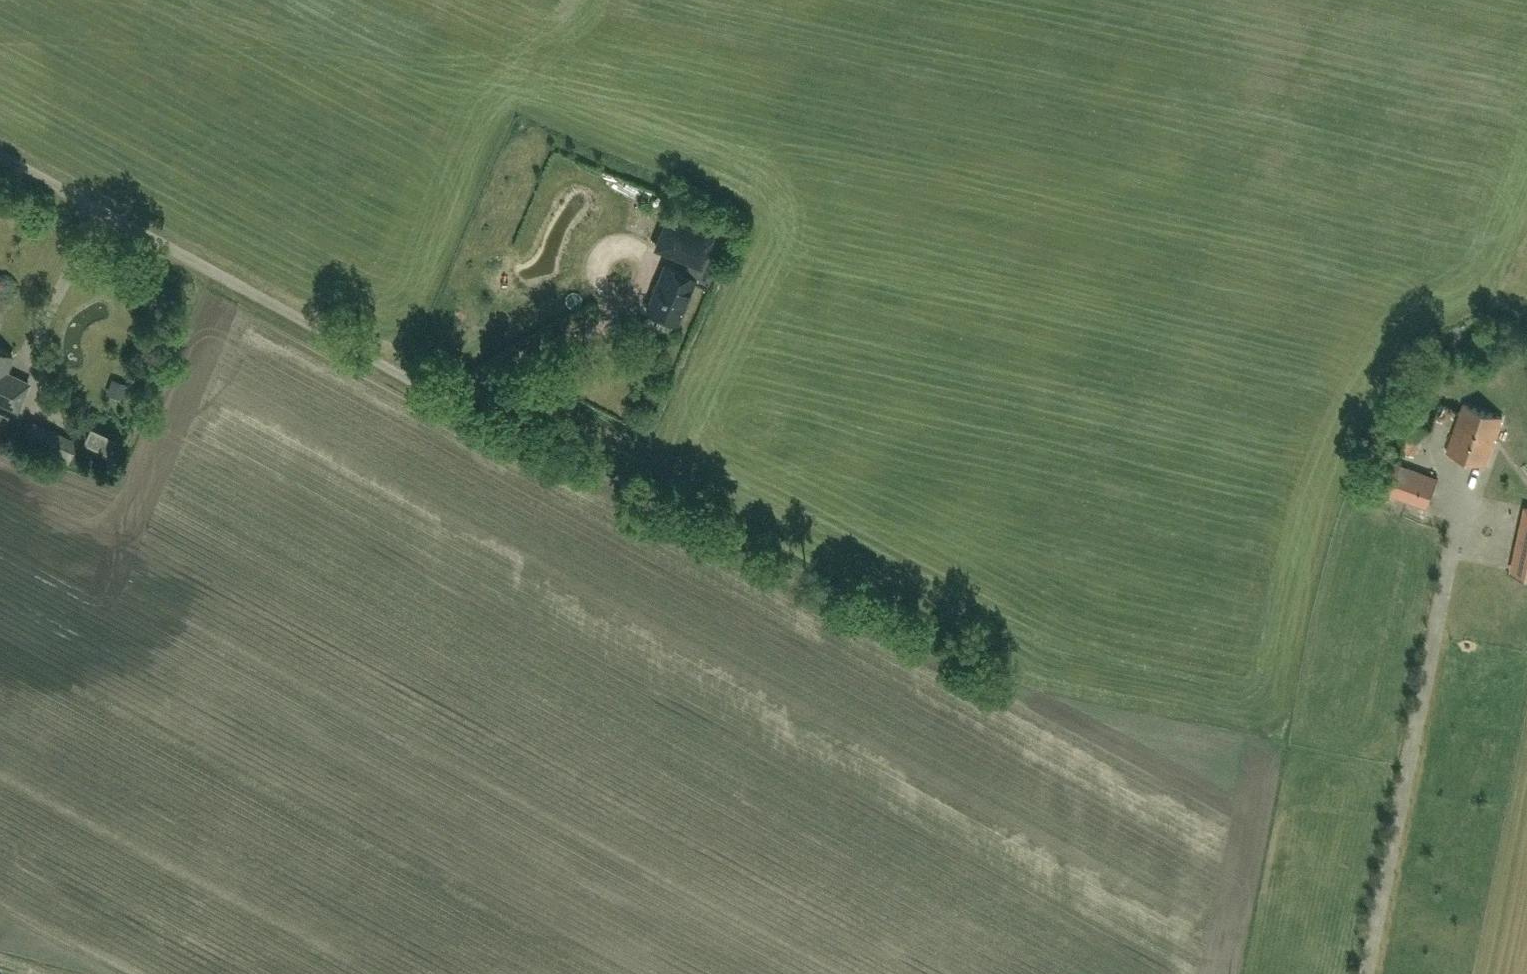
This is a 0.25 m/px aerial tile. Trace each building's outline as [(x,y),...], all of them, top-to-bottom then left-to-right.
[(712,237),(667,219),(656,247),(701,265),(712,237)] [(695,278),(665,265),(647,310),(677,322),(695,278)] [(0,349),(0,400),(17,408),(29,383),(5,372),(13,355),(0,349)] [(1502,417),(1463,403),(1447,451),(1486,464),(1502,417)] [(12,417),(0,412),(0,436),(2,437),(12,417)] [(1413,456),(1426,429),(1392,414),(1380,440),(1413,456)] [(76,444),(30,423),(22,440),(68,461),(76,444)] [(1427,507),(1437,478),(1394,462),(1384,492),(1427,507)] [(1516,572),(1526,574),(1526,523),(1516,572)]
